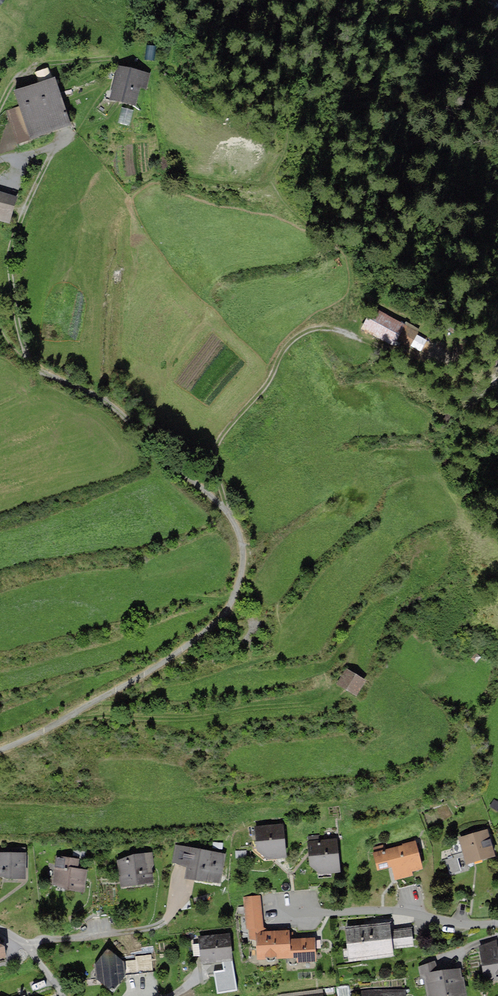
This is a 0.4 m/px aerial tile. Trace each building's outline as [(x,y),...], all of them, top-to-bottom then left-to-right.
[(133,75),(110,70),(102,108),(125,113),(133,75)] [(46,86),(7,99),(22,144),(62,130),(46,86)] [(0,197),(0,225),(3,226),(10,200),(0,197)] [(396,332),(366,317),(356,336),(386,351),(396,332)] [(416,347),(407,343),(402,353),(411,357),(416,347)] [(361,681),(343,670),(334,686),(351,696),(361,681)] [(256,851),(266,858),(274,857),(285,856),(283,825),(255,827),(256,851)] [(478,832),(456,838),(464,864),(494,855),(486,829),(478,832)] [(309,865),(319,872),(338,871),(336,840),(308,841),(308,854),(309,865)] [(386,850),(384,844),(372,847),(374,853),(372,853),(376,870),(391,866),(394,880),(414,875),(413,871),(422,869),(415,841),(403,843),(404,845),(386,850)] [(225,854),(177,845),(174,862),(187,864),(184,879),(220,885),(225,854)] [(25,878),(25,859),(26,847),(9,847),(9,852),(0,852),(0,875),(25,878)] [(128,856),(118,860),(120,886),(153,882),(152,867),(154,867),(152,853),(128,856)] [(57,855),(53,884),(84,892),(85,880),(86,869),(78,867),(80,858),(57,855)] [(261,896),(245,897),(247,928),(249,928),(249,939),(256,939),(257,960),(296,958),(297,963),(316,961),(315,936),(294,937),(293,932),(289,932),(289,930),(268,931),(267,928),(264,927),(261,896)] [(370,924),(345,927),(348,960),(392,956),(391,948),(413,946),(411,927),(391,929),(390,922),(370,924)] [(227,934),(199,936),(201,961),(214,960),(230,958),(227,934)] [(497,949),(496,940),(478,948),(483,981),(497,979),(497,949)] [(8,957),(7,947),(0,944),(0,959),(8,957)] [(122,961),(107,948),(94,966),(95,975),(111,990),(124,976),(123,969),(122,961)] [(418,967),(420,978),(423,977),(426,995),(466,995),(464,977),(461,977),(459,968),(437,971),(435,960),(418,967)]
